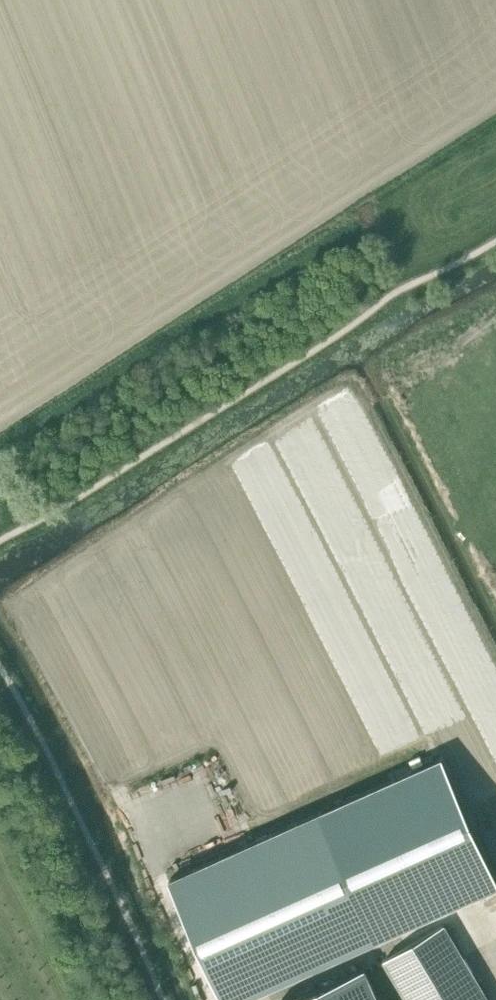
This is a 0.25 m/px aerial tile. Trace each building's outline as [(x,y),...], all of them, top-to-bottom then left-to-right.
[(169,880),(223,999),(244,999),(495,887),(495,877),(443,758),(169,880)] [(473,973),(444,924),(385,959),(409,999),(490,999),(473,973)] [(364,969),(294,999),(378,999),(364,969)]
